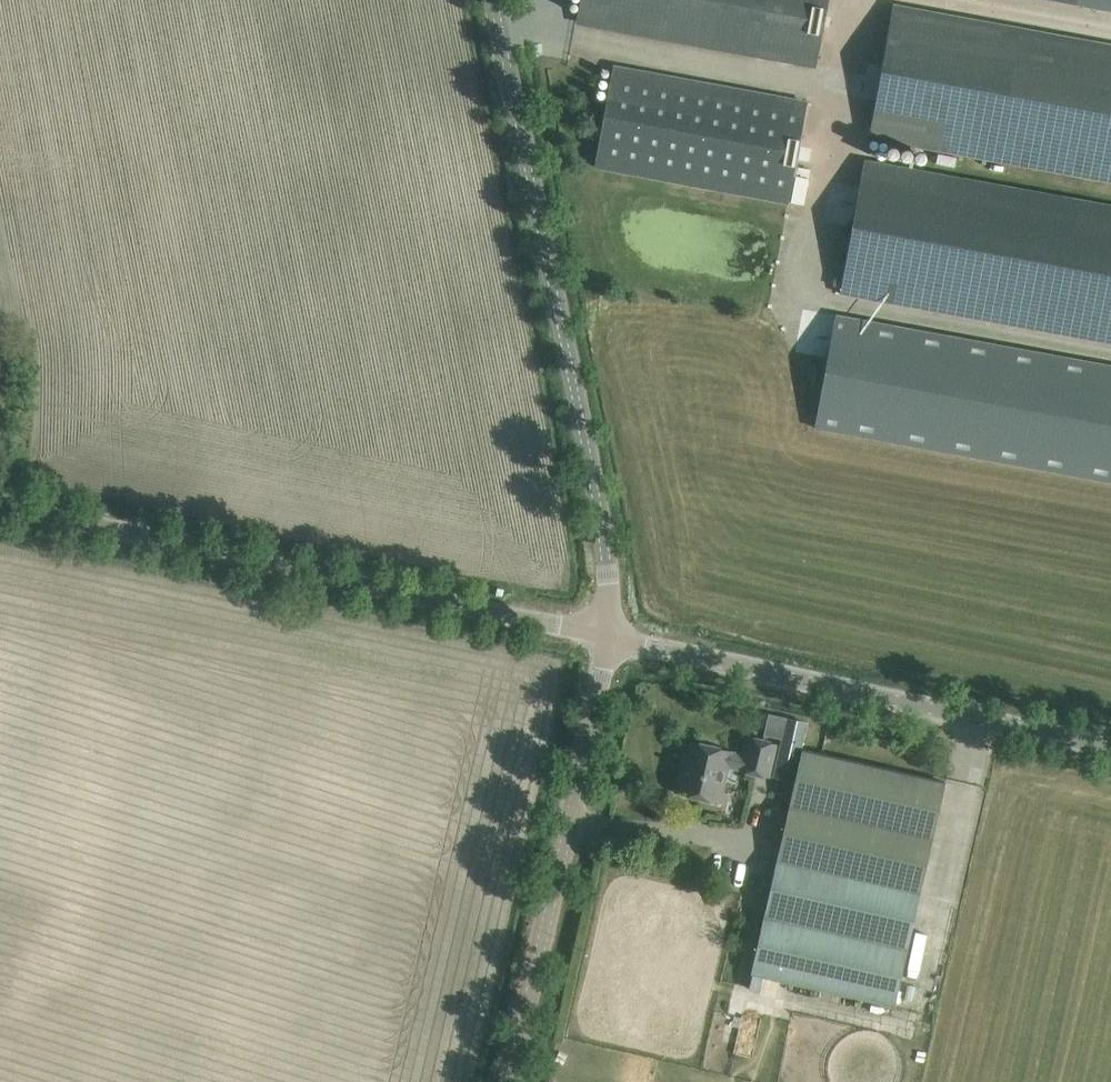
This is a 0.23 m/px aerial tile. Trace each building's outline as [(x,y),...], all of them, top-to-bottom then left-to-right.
[(578,22),(814,65),(826,0),(582,0),(578,22)] [(1110,11),(1110,0),(1053,0),(1110,11)] [(893,6),(869,137),(1110,182),(1110,45),(893,6)] [(613,69),(595,166),(789,202),(807,105),(613,69)] [(864,160),(840,293),(1110,343),(1110,205),(864,160)] [(811,450),(1110,505),(1110,370),(835,319),(811,450)] [(770,714),(765,734),(783,738),(776,766),(796,770),(807,723),(770,714)] [(677,792),(720,802),(729,765),(742,768),(741,770),(769,777),(777,743),(749,737),(745,755),(732,752),(732,750),(693,741),(688,763),(684,762),(677,792)] [(752,973),(894,1005),(945,781),(803,749),(752,973)]
